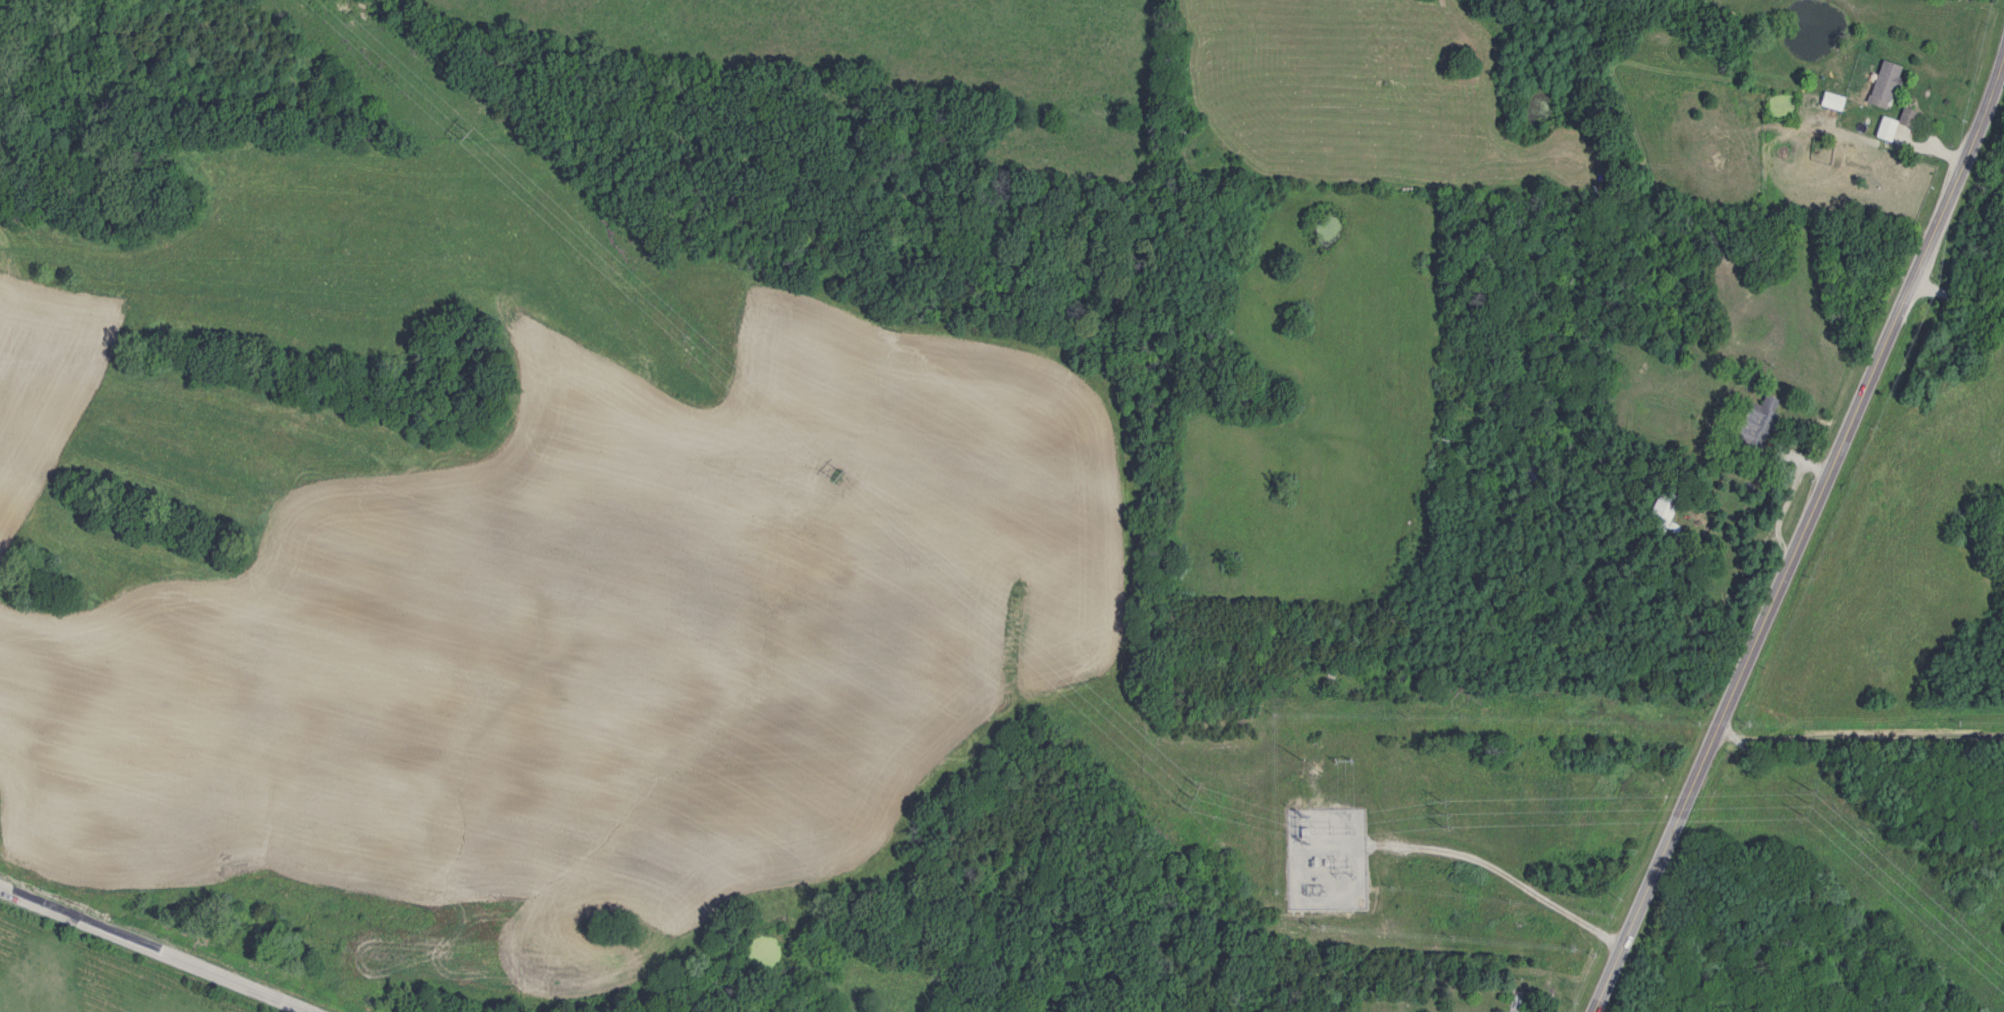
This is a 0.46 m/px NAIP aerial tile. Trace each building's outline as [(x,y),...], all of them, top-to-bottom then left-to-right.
[(1864,106),(1885,111),(1897,67),(1876,61),(1864,106)] [(1815,107),(1838,113),(1842,98),(1819,92),(1815,107)] [(1914,114),(1901,109),(1895,124),(1878,117),(1871,138),(1887,144),(1894,124),(1909,129),(1914,114)] [(1731,440),(1759,451),(1777,403),(1761,396),(1756,407),(1745,402),(1731,440)] [(1672,523),(1672,497),(1653,497),(1653,529),(1676,529),(1676,523),(1672,523)]
